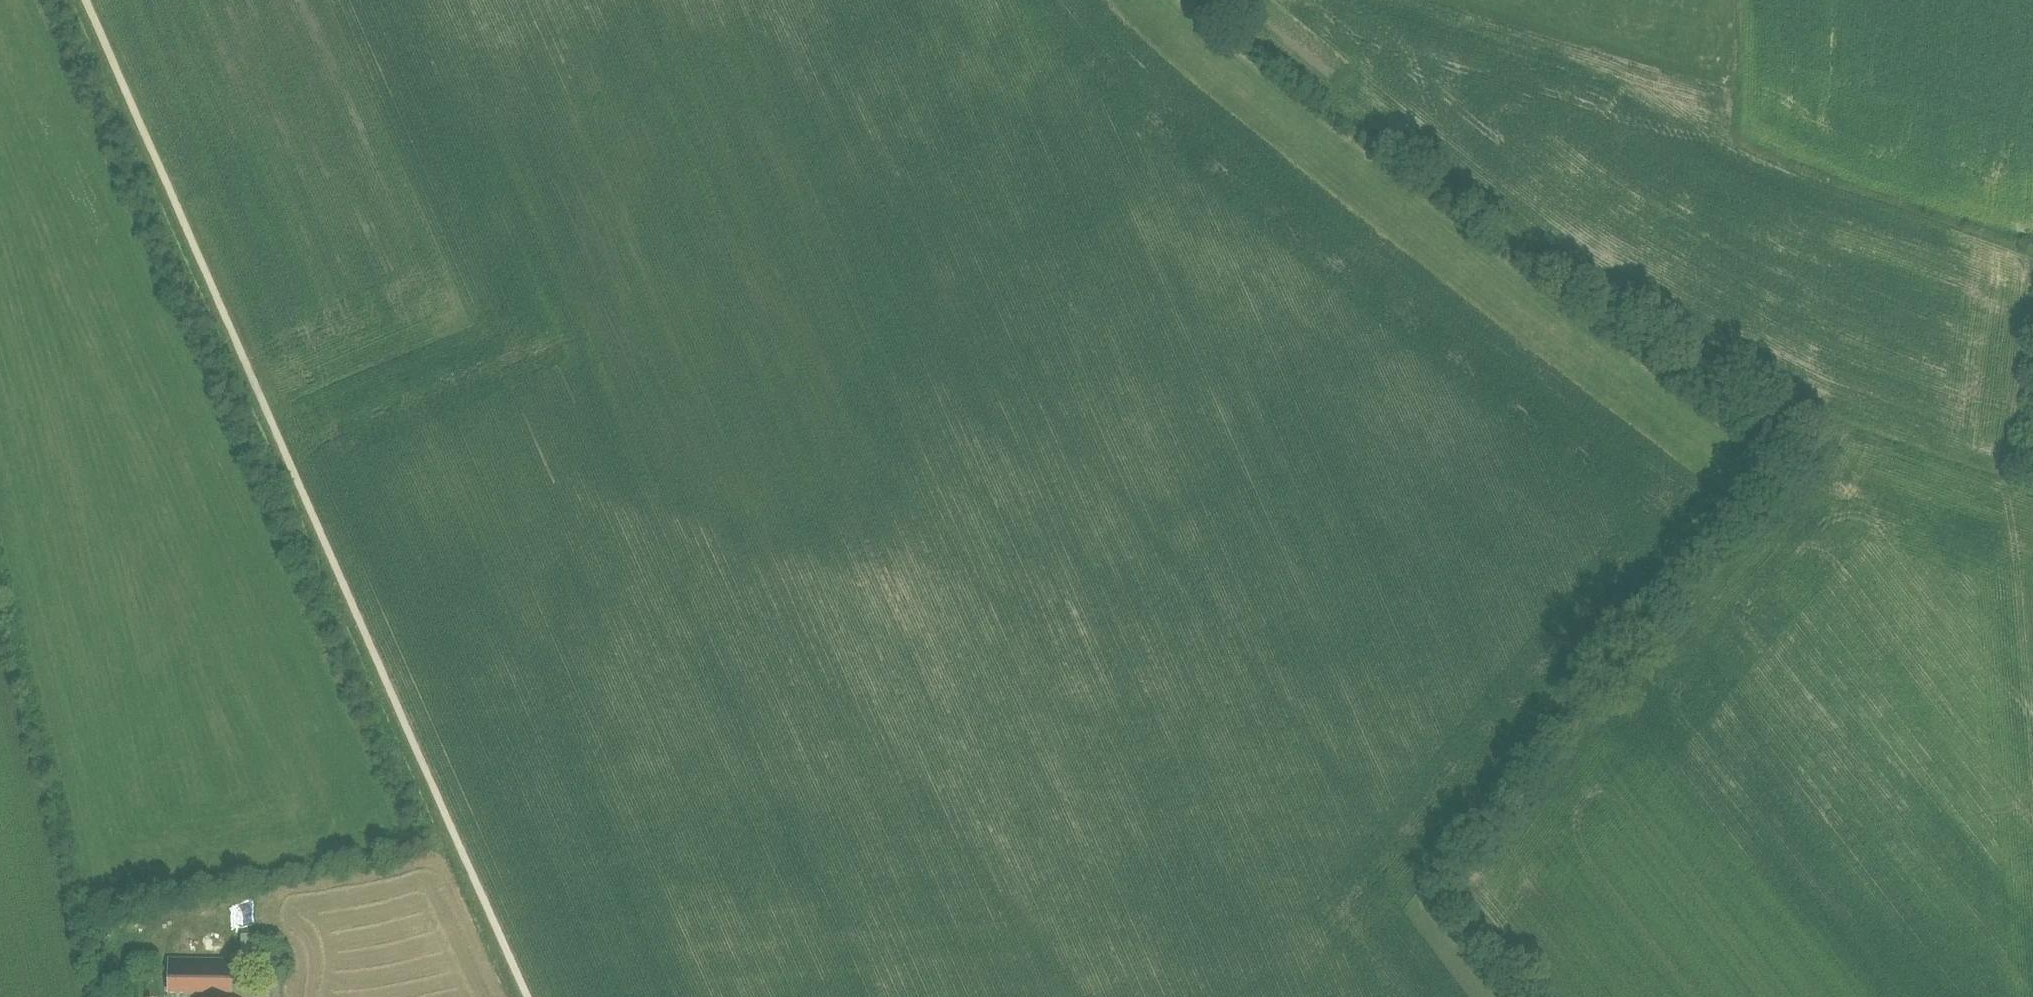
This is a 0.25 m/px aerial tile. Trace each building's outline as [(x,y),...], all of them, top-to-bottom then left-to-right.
[(186,961),(186,989),(216,989),(230,989),(230,961),(216,961),(186,961)]
